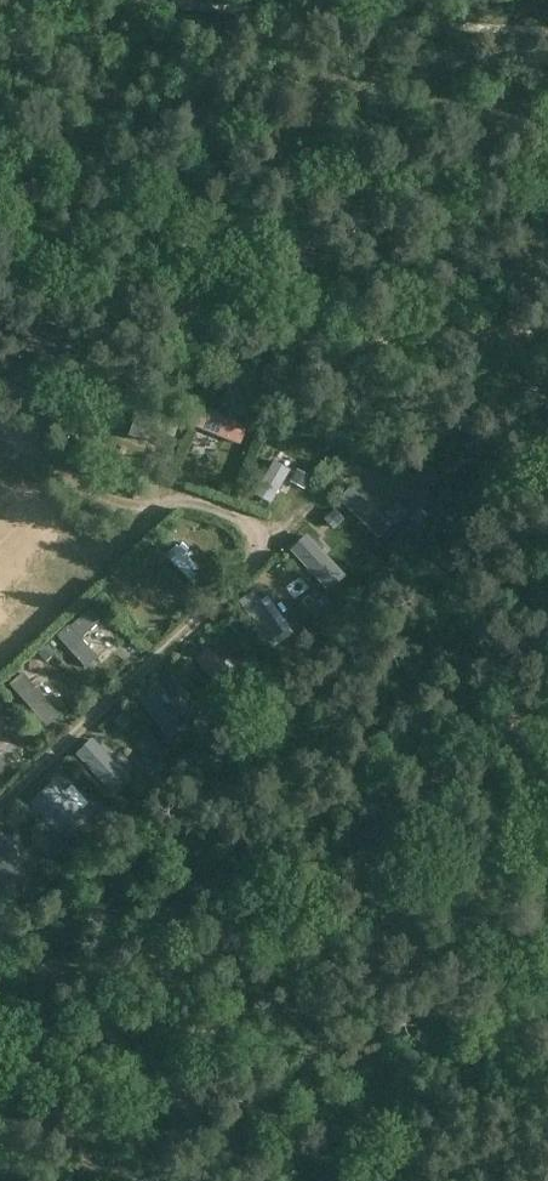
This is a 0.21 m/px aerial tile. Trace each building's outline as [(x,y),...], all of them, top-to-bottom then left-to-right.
[(105,403),(136,415),(129,435),(145,442),(153,422),(155,423),(162,404),(112,385),(105,403)] [(200,407),(193,426),(241,445),(247,426),(200,407)] [(273,459),(255,493),(271,502),(289,468),(273,459)] [(297,472),(291,482),(303,489),(309,478),(297,472)] [(338,500),(379,538),(391,525),(350,487),(338,500)] [(418,511),(409,520),(418,528),(427,518),(418,511)] [(347,582),(309,540),(296,552),(334,593),(347,582)] [(205,573),(176,544),(166,555),(195,584),(205,573)] [(239,602),(269,644),(284,633),(254,591),(239,602)] [(317,601),(308,611),(321,623),(330,614),(317,601)] [(69,624),(57,635),(87,667),(98,657),(82,639),(102,620),(90,608),(71,626),(69,624)] [(229,623),(239,633),(247,626),(236,615),(229,623)] [(47,647),(39,654),(46,662),(55,656),(47,647)] [(208,647),(193,661),(218,689),(233,675),(208,647)] [(60,714),(22,672),(9,684),(47,726),(60,714)] [(154,688),(138,701),(168,740),(185,728),(154,688)] [(124,714),(116,720),(124,729),(132,723),(124,714)] [(100,740),(84,750),(109,790),(123,782),(100,740)] [(160,763),(154,770),(163,778),(169,771),(160,763)] [(83,810),(55,779),(29,803),(58,834),(83,810)] [(113,813),(103,822),(112,830),(122,821),(113,813)] [(39,825),(29,832),(36,839),(45,832),(39,825)] [(0,831),(0,882),(24,862),(0,831)]
